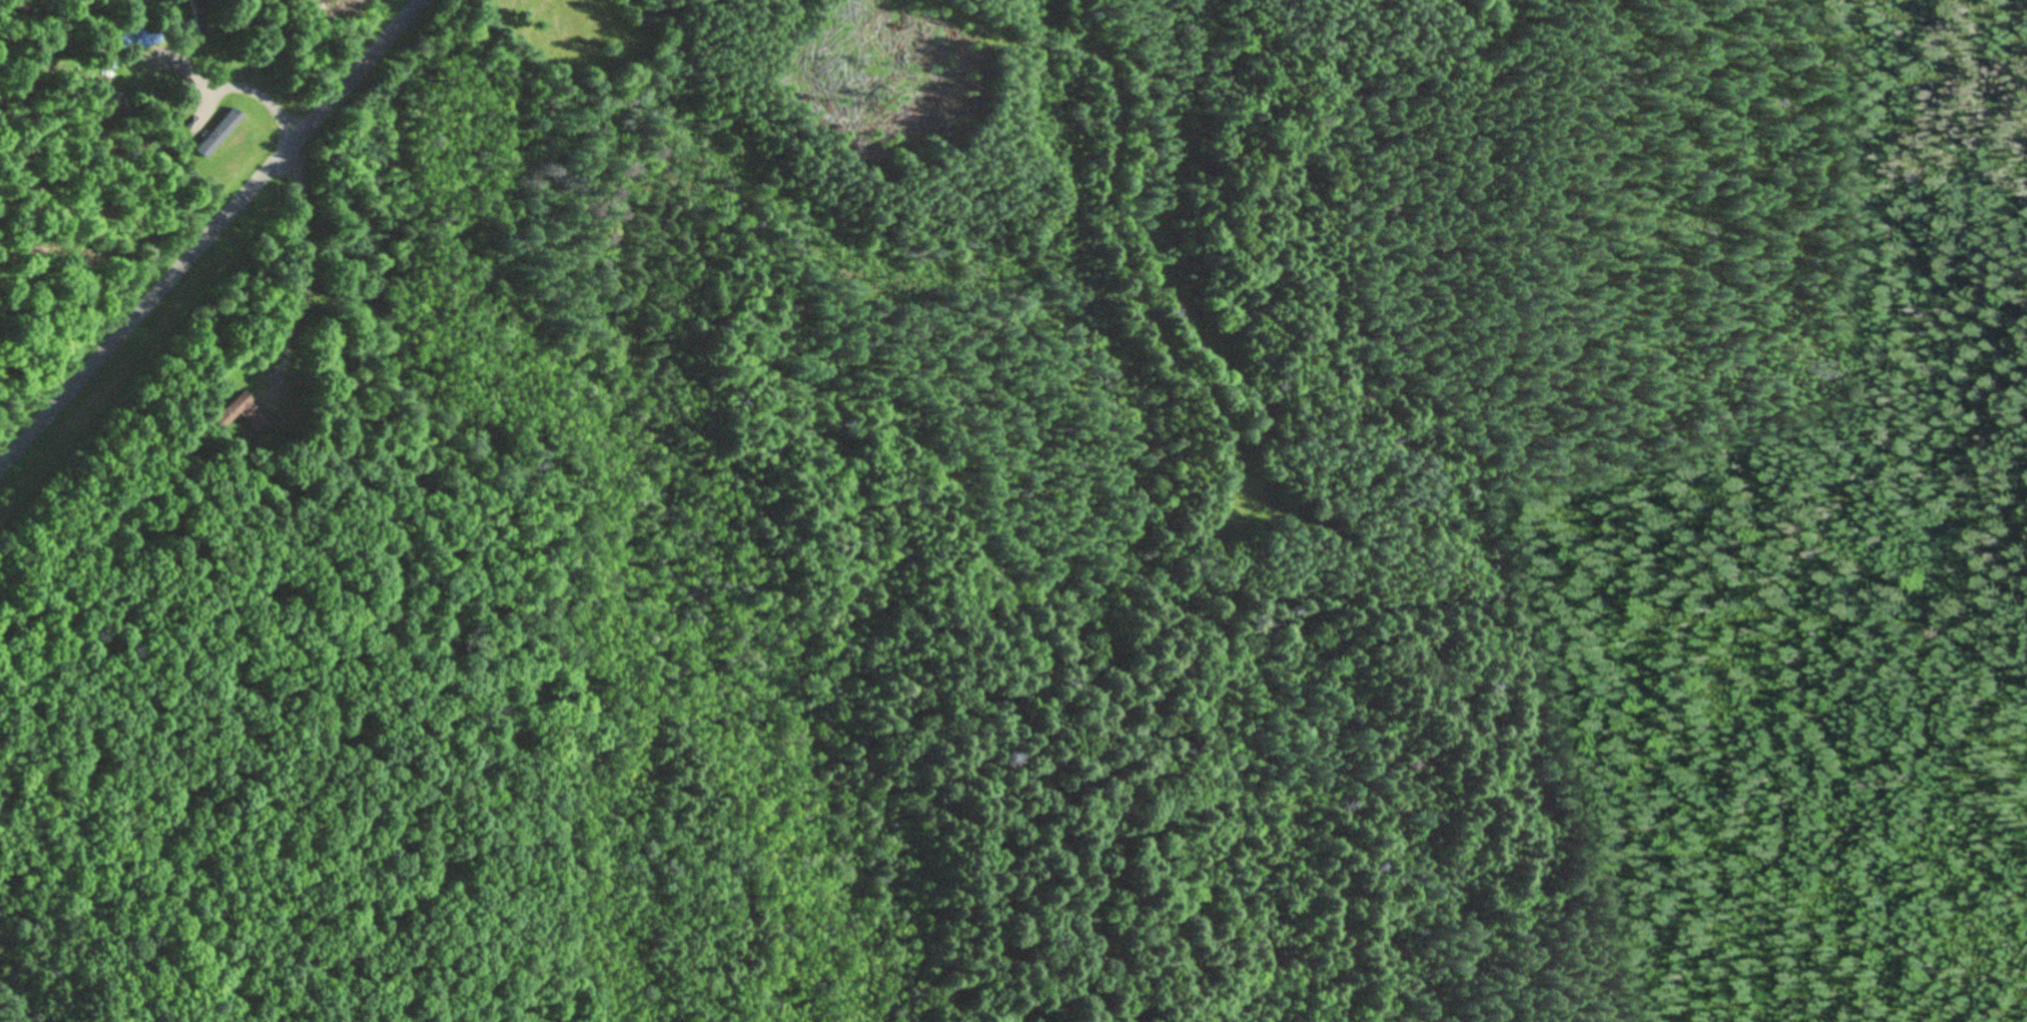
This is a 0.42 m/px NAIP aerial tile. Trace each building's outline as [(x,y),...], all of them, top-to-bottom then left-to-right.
[(203,0),(188,0),(193,35),(208,33),(203,0)] [(194,148),(203,157),(242,117),(233,108),(194,148)] [(267,417),(243,391),(210,421),(221,433),(236,420),(249,433),(267,417)]
